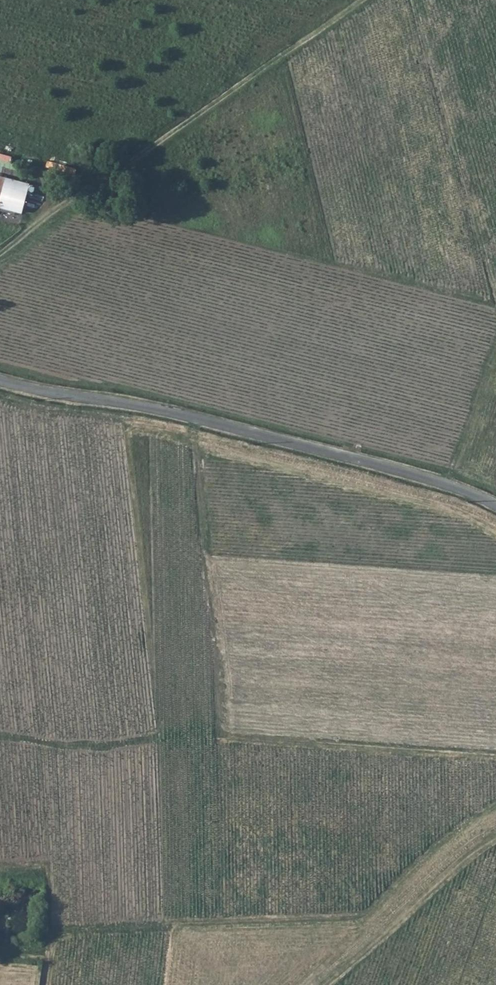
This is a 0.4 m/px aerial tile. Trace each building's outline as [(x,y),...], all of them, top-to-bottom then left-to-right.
[(21,214),(30,186),(0,177),(0,208),(21,214)]
